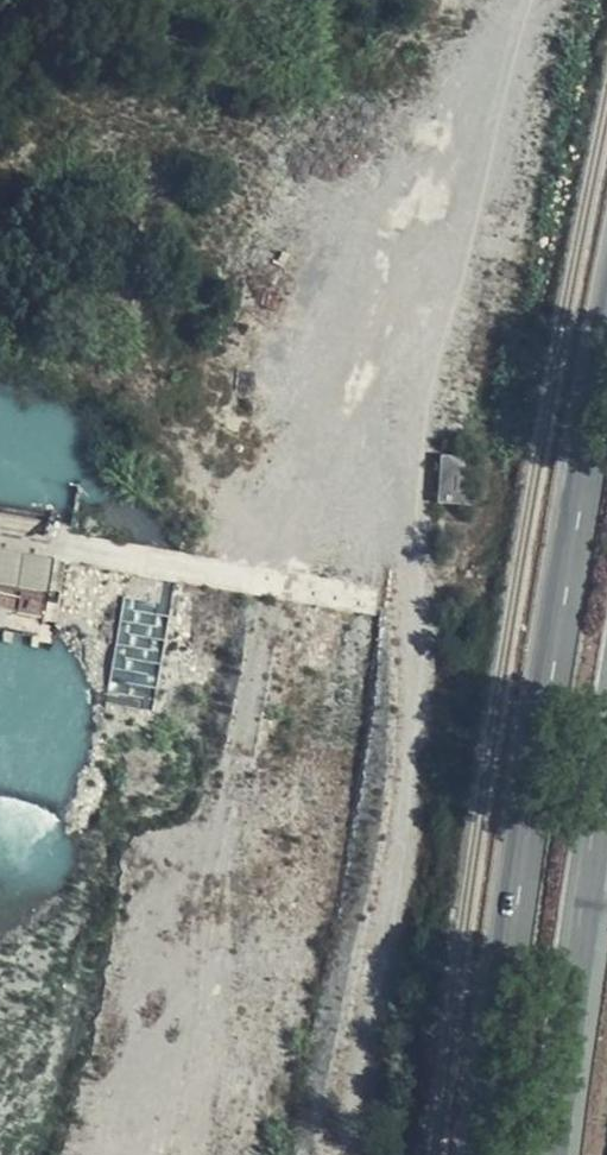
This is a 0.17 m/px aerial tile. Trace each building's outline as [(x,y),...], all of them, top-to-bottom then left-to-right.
[(441,499),(467,502),(473,459),(446,455),(441,499)]
